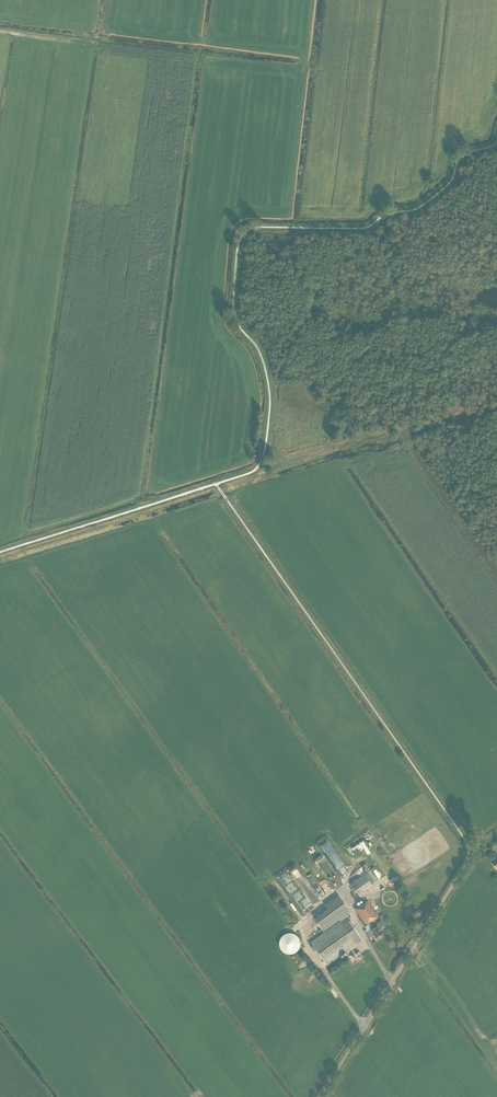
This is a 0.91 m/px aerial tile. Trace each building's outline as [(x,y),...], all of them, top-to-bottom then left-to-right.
[(355,873),(330,842),(322,848),(340,871),(339,872),(343,877),(340,880),(342,883),(355,873)] [(316,860),(329,877),(337,870),(323,853),(316,860)] [(312,881),(322,872),(317,867),(307,876),(312,881)] [(374,882),(367,873),(365,874),(364,874),(350,884),(356,893),(360,890),(360,891),(374,882)] [(350,912),(338,895),(324,905),(327,909),(314,919),(323,931),(339,920),(340,921),(311,942),(327,965),(362,940),(351,925),(353,923),(347,915),(350,912)] [(378,917),(367,902),(364,904),(363,903),(354,909),(366,925),(367,925),(365,926),(367,929),(364,931),(366,934),(371,930),(371,931),(376,938),(383,933),(380,929),(381,930),(386,926),(381,919),(376,923),(378,925),(377,926),(375,924),(373,925),(371,922),(378,917)] [(297,951),(299,948),(300,945),(300,942),(299,940),(298,937),(296,935),(293,934),(290,933),(287,933),(284,935),(282,937),(280,939),(280,942),(279,945),(280,948),(282,950),(284,952),(287,953),(289,954),(292,954),(295,952),(297,951)]
